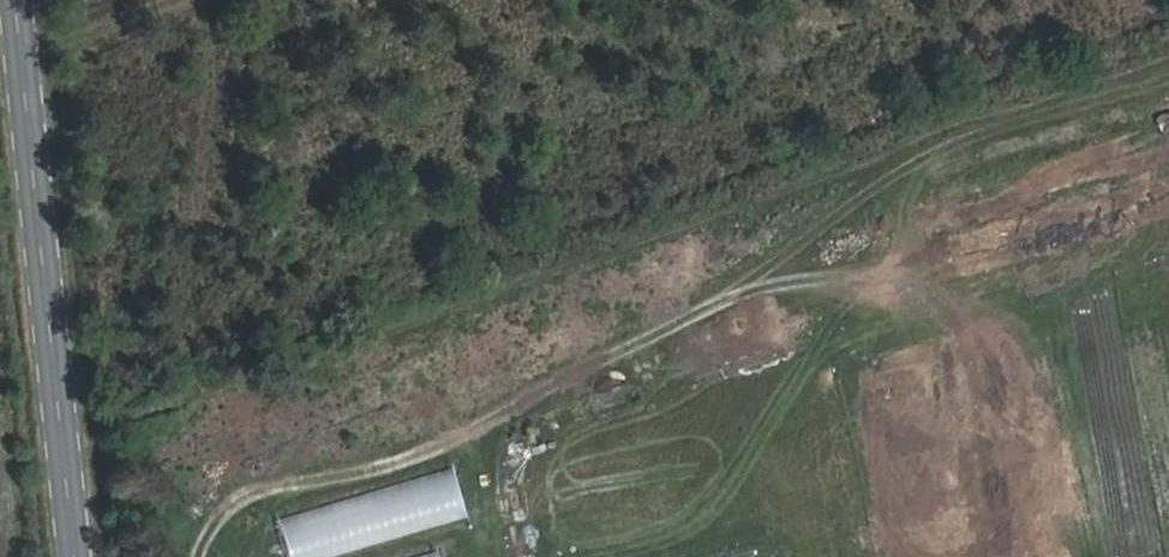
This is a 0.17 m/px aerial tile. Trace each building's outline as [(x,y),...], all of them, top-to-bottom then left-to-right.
[(276,515),(288,556),(318,556),(468,517),(454,467),(276,515)]
